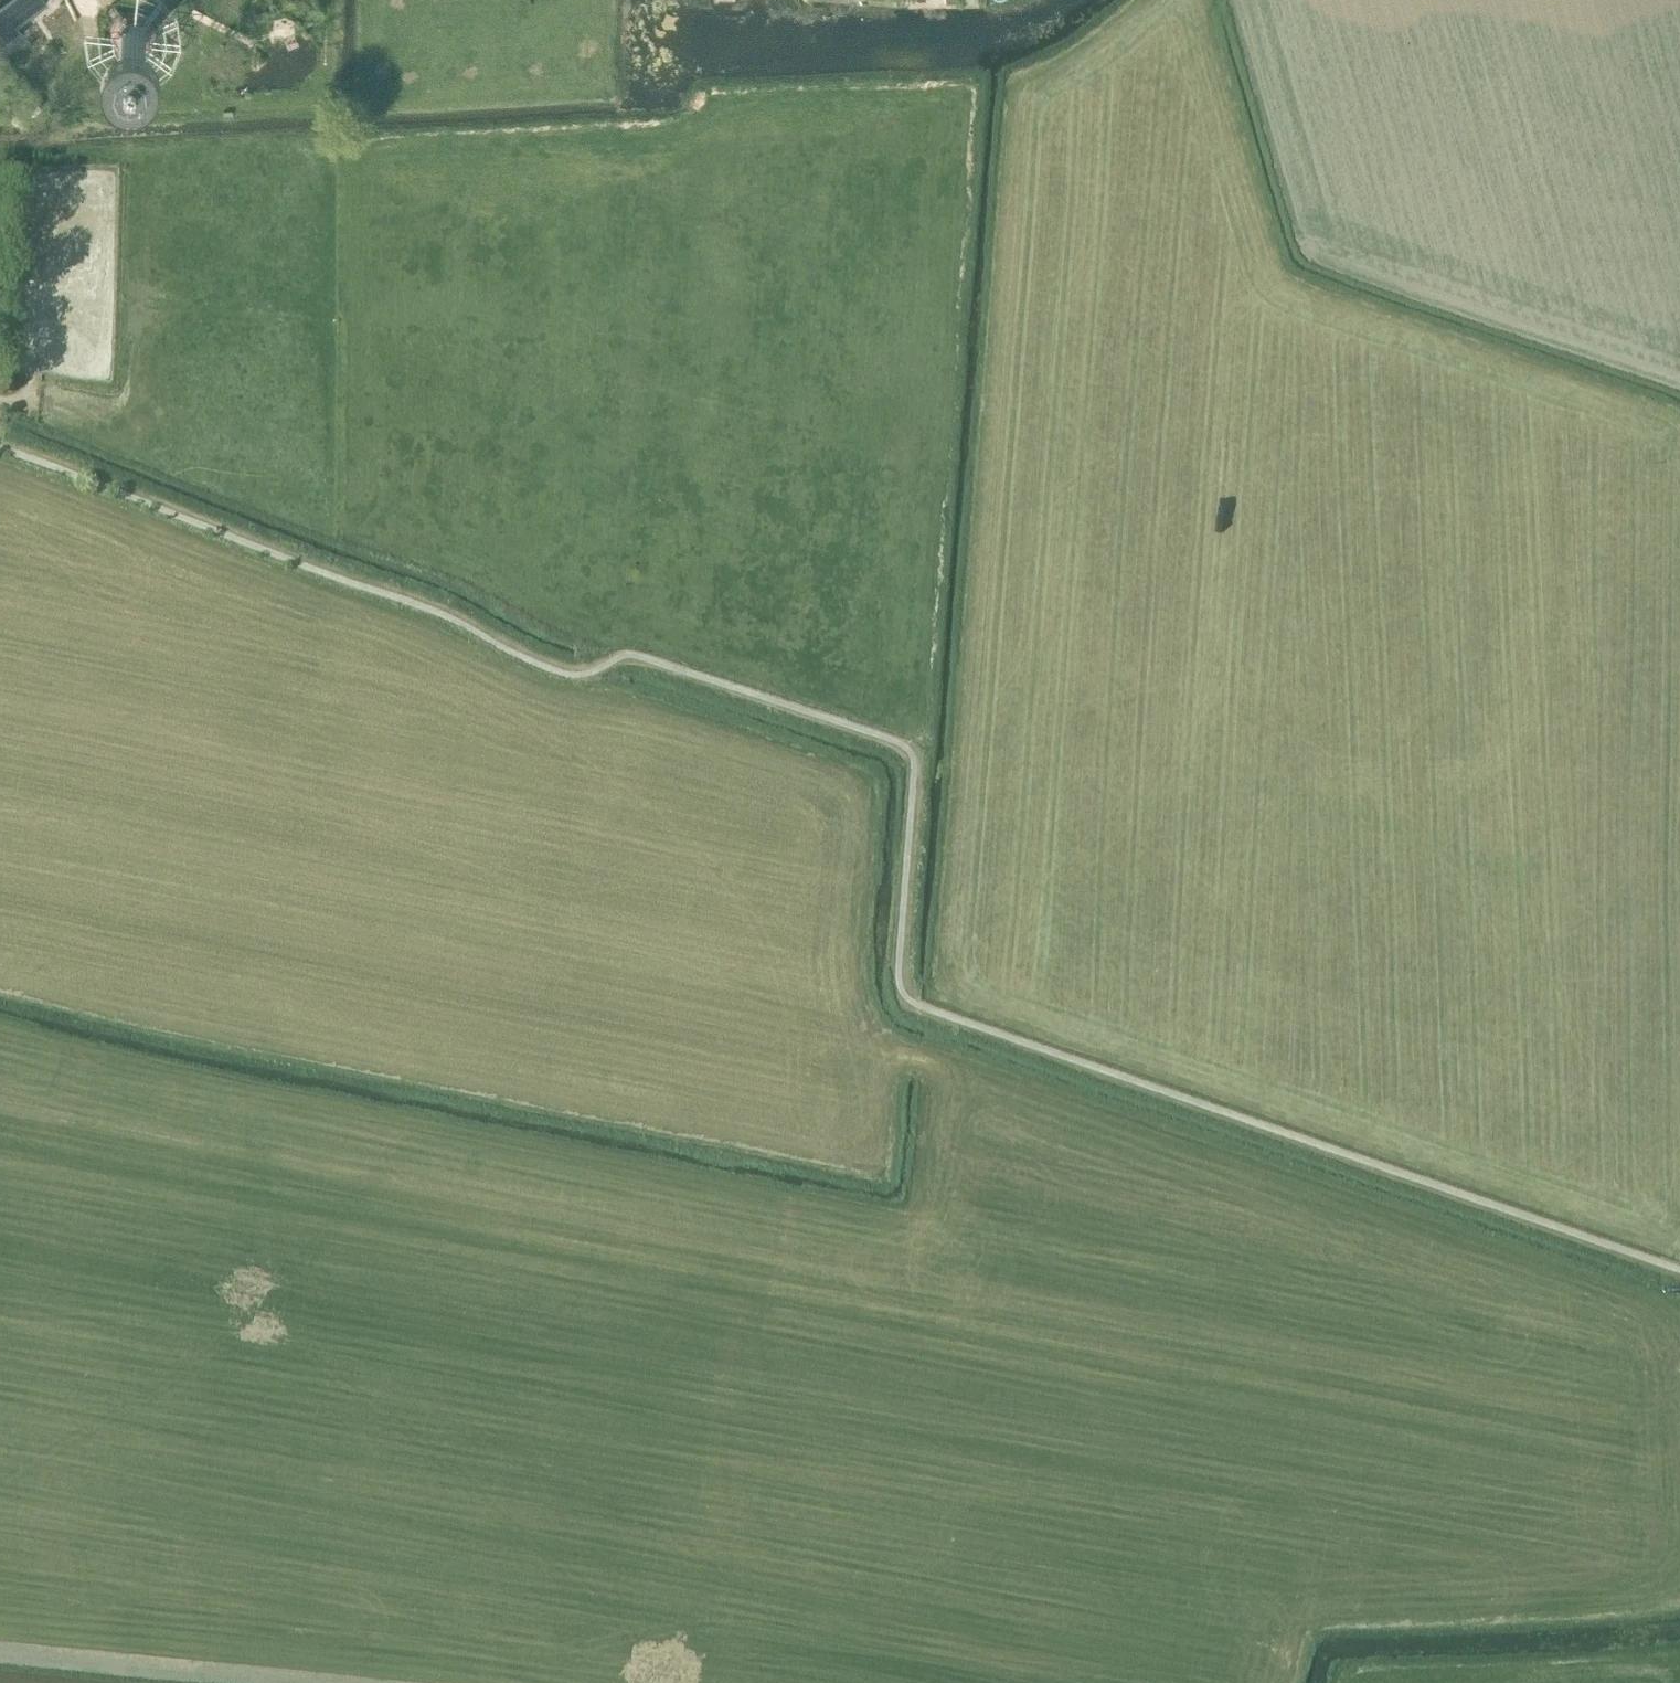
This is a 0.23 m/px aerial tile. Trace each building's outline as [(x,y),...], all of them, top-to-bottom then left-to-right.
[(0,8),(0,47),(4,52),(17,42),(3,22),(20,7),(25,11),(37,1),(36,0),(9,0),(0,8)] [(140,56),(142,55),(145,54),(147,53),(149,51),(151,49),(152,47),(153,45),(154,42),(155,40),(156,37),(156,34),(156,32),(155,29),(154,27),(153,24),(152,22),(150,20),(149,18),(147,16),(144,15),(142,14),(140,13),(137,12),(134,12),(132,12),(129,12),(127,13),(124,14),(122,15),(120,17),(118,18),(116,20),(114,22),(113,25),(112,27),(111,30),(111,32),(111,35),(111,37),(111,40),(112,42),(113,45),(114,47),(116,49),(118,51),(120,53),(122,54),(124,55),(127,56),(129,57),(132,57),(135,57),(137,57),(140,56)] [(35,98),(27,105),(33,114),(42,107),(35,98)]
